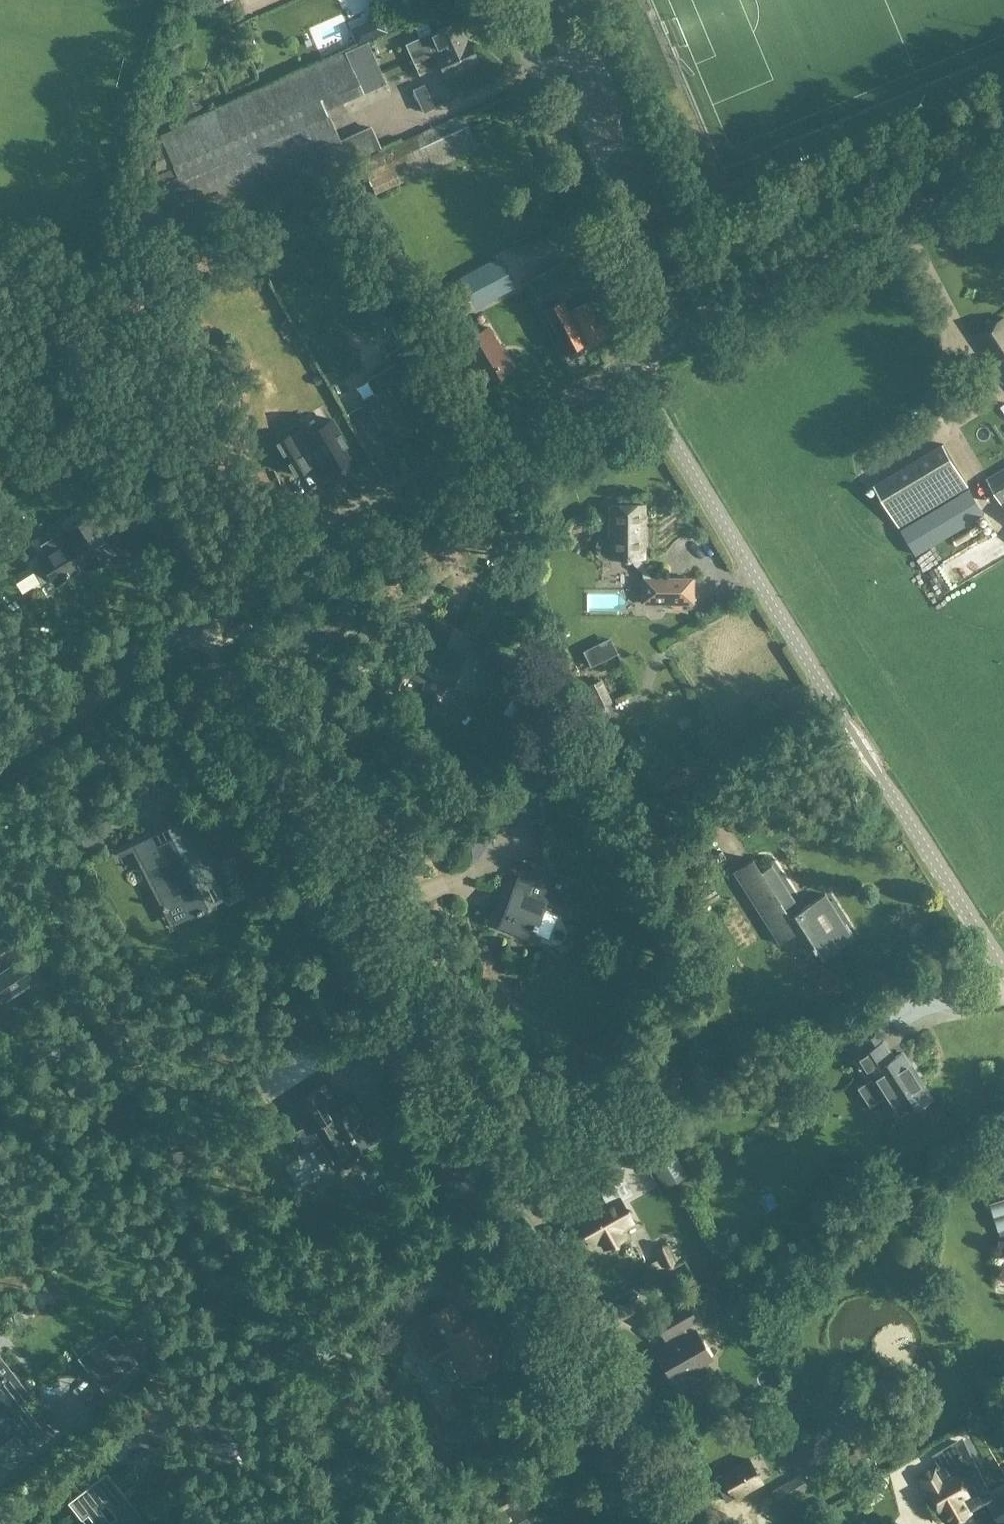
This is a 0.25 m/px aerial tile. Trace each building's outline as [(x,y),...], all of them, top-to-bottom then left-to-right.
[(257,10),(278,0),(252,0),(257,10)] [(468,40),(459,21),(432,33),(427,20),(414,26),(420,38),(406,44),(420,74),(440,65),(446,77),(479,62),(469,39),(468,40)] [(182,236),(349,162),(326,109),(386,82),(370,45),(161,138),(154,175),(158,182),(152,185),(144,230),(149,242),(179,229),(182,236)] [(424,85),(414,90),(417,96),(427,92),(424,85)] [(375,195),(479,148),(463,113),(360,160),(375,195)] [(471,290),(483,283),(490,298),(514,286),(499,257),(463,275),(471,290)] [(583,347),(611,332),(573,258),(530,280),(544,308),(545,308),(569,354),(570,354),(571,357),(585,350),(583,347)] [(978,335),(1003,373),(1003,318),(978,335)] [(482,387),(513,366),(488,328),(462,346),(470,359),(469,360),(475,367),(477,370),(474,372),(473,372),(482,387)] [(414,426),(431,416),(420,397),(402,407),(381,372),(367,381),(375,394),(362,402),(365,408),(363,409),(368,418),(370,416),(387,444),(415,427),(414,426)] [(291,434),(277,442),(294,471),(308,463),(306,461),(318,454),(330,475),(356,460),(332,419),(308,433),(305,429),(292,436),(291,434)] [(900,527),(969,485),(944,444),(875,485),(900,527)] [(987,478),(1003,507),(1003,468),(987,478)] [(33,476),(42,490),(52,484),(43,469),(33,476)] [(968,520),(960,503),(906,531),(915,547),(968,520)] [(611,504),(611,535),(608,535),(604,536),(600,538),(597,542),(597,546),(597,550),(600,554),(603,556),(607,557),(610,557),(632,558),(645,578),(651,578),(641,558),(644,558),(645,504),(611,504)] [(96,513),(67,532),(66,532),(71,540),(65,544),(61,539),(44,549),(48,554),(44,557),(47,563),(38,568),(46,580),(55,575),(58,580),(96,556),(99,561),(114,551),(107,541),(112,539),(96,513)] [(643,578),(643,603),(673,604),(673,609),(682,609),(682,604),(693,604),(694,579),(651,578),(645,578),(643,578)] [(420,669),(431,673),(424,691),(458,705),(466,687),(488,697),(506,654),(478,642),(476,648),(463,643),(467,632),(440,621),(420,669)] [(605,706),(613,702),(602,679),(583,689),(594,712),(605,706)] [(357,696),(357,707),(365,707),(365,696),(357,696)] [(514,814),(501,815),(502,826),(515,824),(514,814)] [(152,837),(137,845),(145,860),(141,862),(165,909),(183,900),(191,915),(197,912),(199,914),(204,911),(203,909),(209,906),(201,890),(224,878),(193,816),(168,829),(176,844),(160,852),(152,837)] [(826,894),(801,910),(796,902),(773,865),(762,872),(754,859),(734,871),(780,944),(804,929),(822,958),(854,938),(826,894)] [(531,939),(547,899),(568,908),(577,885),(525,864),(500,926),(531,939)] [(698,884),(693,876),(681,884),(686,892),(698,884)] [(0,975),(0,993),(5,1000),(33,981),(19,962),(0,975)] [(902,1053),(893,1059),(883,1043),(856,1061),(866,1077),(869,1075),(899,1122),(933,1100),(902,1053)] [(85,1086),(79,1076),(65,1083),(71,1094),(85,1086)] [(378,1139),(355,1098),(342,1106),(328,1082),(293,1102),(307,1126),(312,1124),(323,1143),(321,1145),(332,1165),(339,1167),(346,1166),(352,1163),(357,1157),(358,1151),(378,1139)] [(665,1187),(686,1174),(668,1143),(647,1156),(665,1187)] [(160,1149),(159,1173),(185,1175),(186,1150),(160,1149)] [(609,1206),(580,1223),(584,1230),(582,1231),(587,1240),(589,1239),(593,1246),(601,1241),(606,1250),(624,1239),(619,1230),(634,1222),(612,1183),(622,1178),(606,1150),(584,1162),(609,1206)] [(1003,1229),(1003,1214),(1002,1215),(997,1201),(990,1204),(999,1231),(1003,1229)] [(212,1254),(227,1244),(220,1233),(205,1243),(212,1254)] [(646,1265),(650,1273),(680,1259),(675,1248),(672,1249),(669,1244),(656,1250),(660,1258),(646,1265)] [(451,1302),(417,1322),(409,1326),(425,1355),(434,1357),(441,1353),(443,1346),(449,1347),(467,1378),(468,1378),(471,1381),(474,1384),(479,1385),(487,1383),(492,1377),(493,1373),(493,1368),(491,1364),(502,1358),(478,1317),(465,1325),(451,1302)] [(657,1353),(674,1381),(682,1377),(687,1385),(709,1372),(704,1364),(712,1359),(696,1330),(688,1335),(684,1328),(697,1321),(687,1303),(656,1321),(666,1339),(668,1338),(672,1344),(657,1353)] [(100,1341),(78,1357),(105,1392),(127,1375),(111,1354),(124,1344),(115,1333),(102,1343),(100,1341)] [(3,1417),(0,1420),(0,1445),(16,1432),(23,1441),(41,1427),(23,1404),(32,1397),(0,1356),(0,1413),(3,1417)] [(139,1429),(170,1401),(155,1384),(124,1413),(139,1429)] [(739,1416),(745,1427),(759,1419),(752,1408),(739,1416)] [(935,1465),(918,1475),(939,1510),(940,1510),(948,1523),(969,1510),(972,1508),(987,1500),(970,1463),(966,1465),(962,1459),(963,1458),(959,1451),(958,1452),(954,1445),(960,1442),(959,1440),(933,1456),(938,1465),(936,1467),(935,1465)] [(763,1481),(750,1459),(715,1479),(728,1501),(763,1481)] [(134,1513),(137,1510),(119,1486),(116,1489),(104,1474),(69,1502),(82,1519),(88,1515),(96,1523),(143,1523),(134,1513)] [(808,1487),(801,1475),(773,1491),(780,1504),(808,1487)] [(986,1503),(999,1523),(1003,1523),(1003,1492),(986,1503)] [(489,1521),(483,1523),(536,1523),(522,1501),(489,1521)] [(559,1514),(542,1523),(565,1523),(559,1514)]
